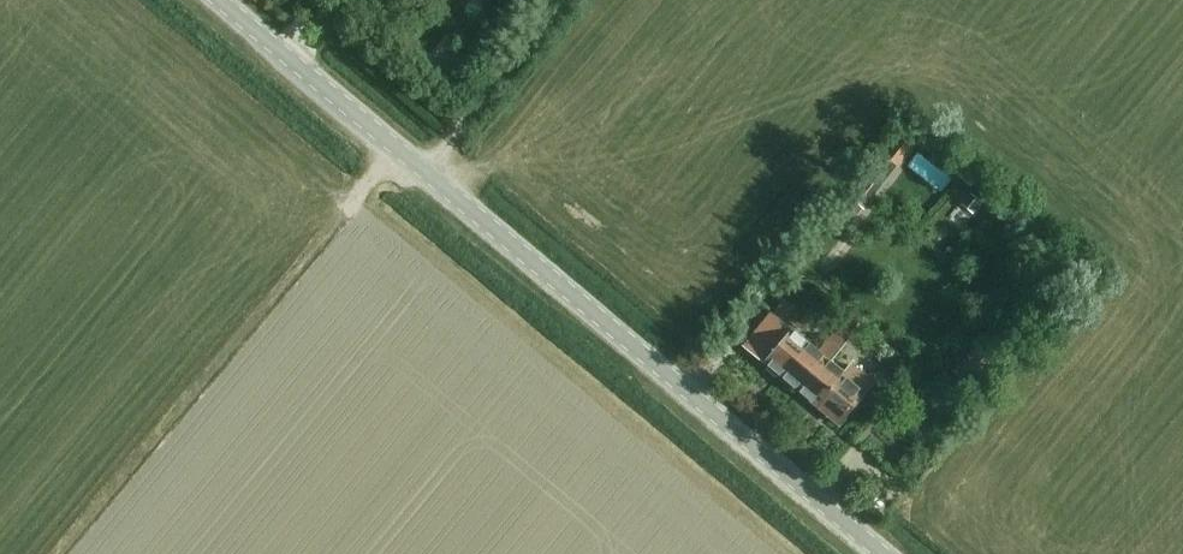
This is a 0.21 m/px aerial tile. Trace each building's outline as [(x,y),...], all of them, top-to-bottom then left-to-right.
[(872,171),(859,187),(872,198),(885,182),(872,171)] [(970,195),(962,204),(973,214),(981,204),(970,195)] [(773,308),(743,344),(766,363),(766,370),(775,378),(783,377),(816,406),(816,405),(838,423),(870,384),(848,366),(842,373),(829,362),(850,335),(837,325),(816,351),(790,330),(794,325),(785,317),(792,308),(782,300),(775,309),(773,308)] [(939,429),(932,439),(939,445),(947,435),(939,429)]
